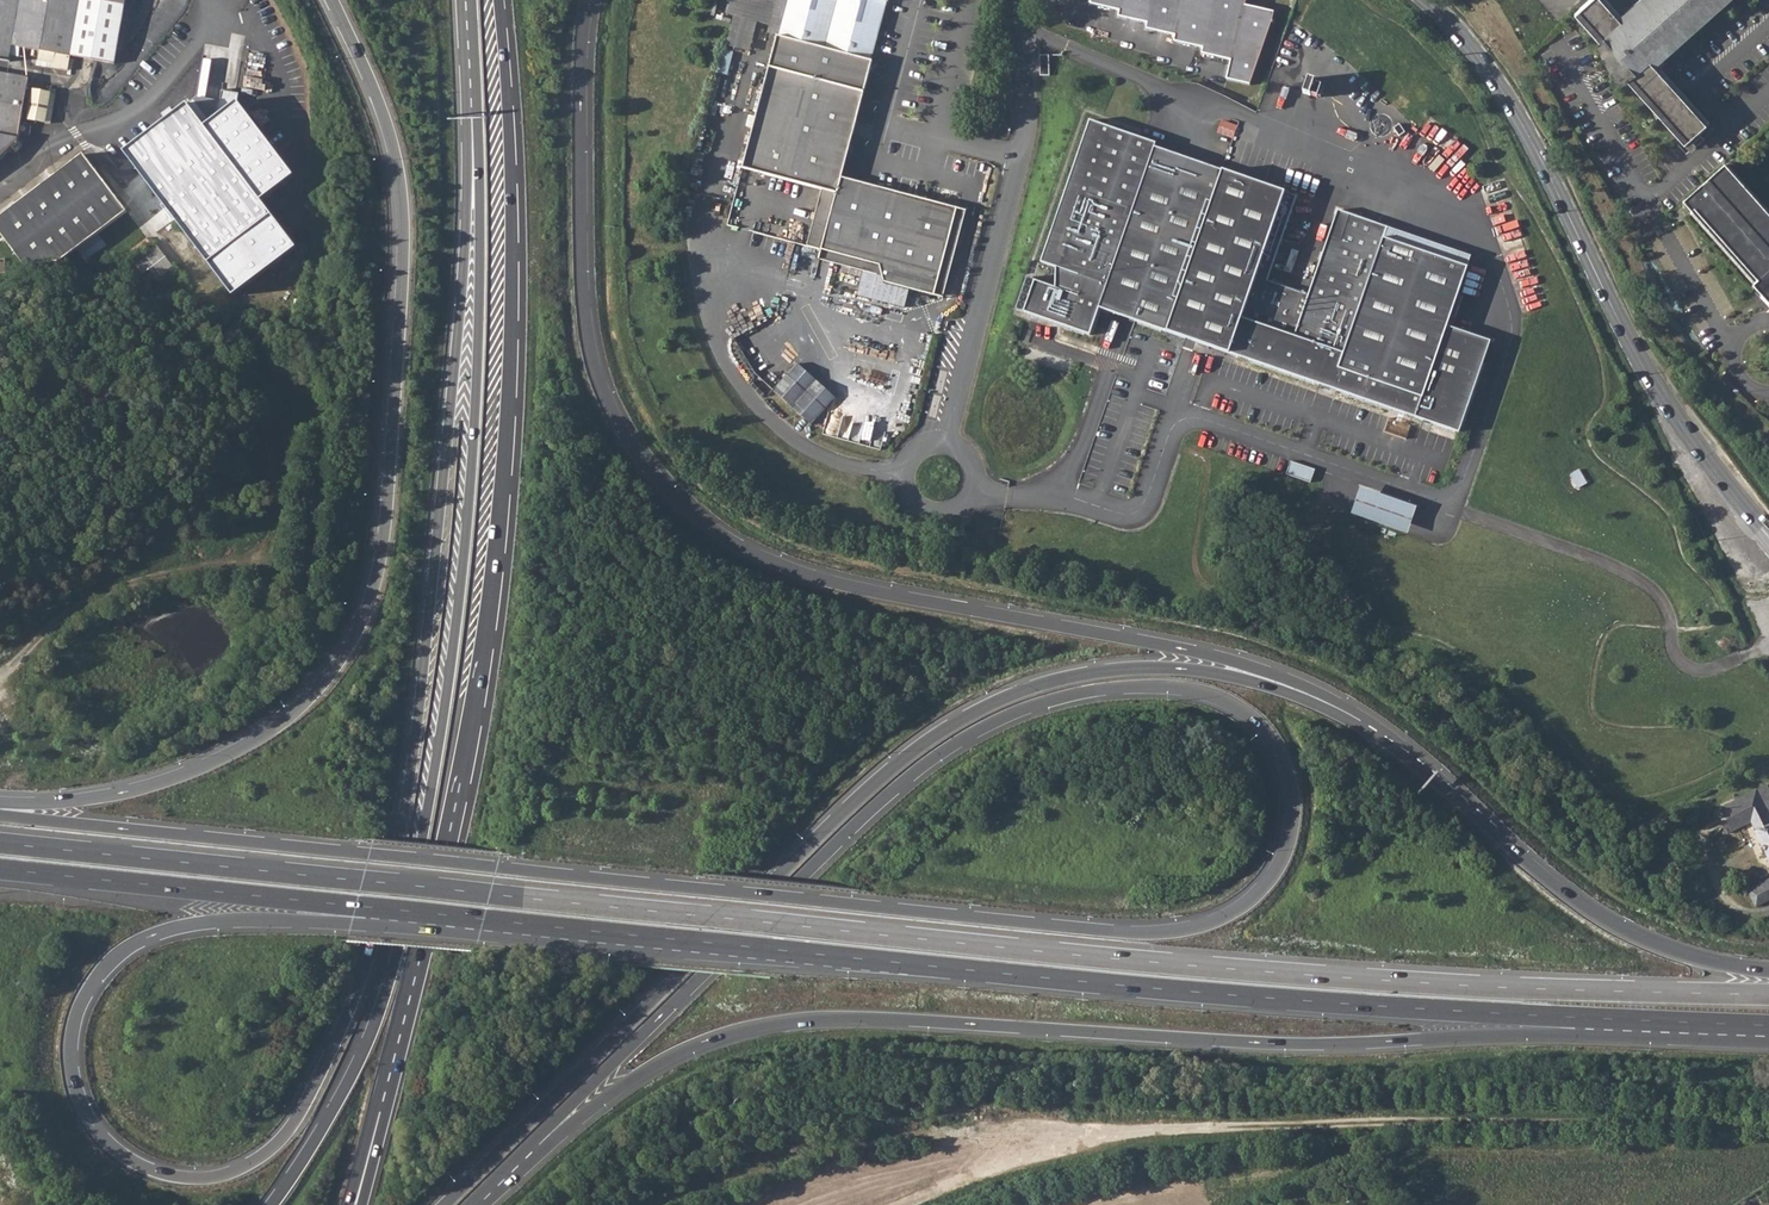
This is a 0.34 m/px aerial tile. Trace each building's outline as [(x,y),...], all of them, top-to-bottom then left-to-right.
[(13,43),(41,48),(39,58),(55,61),(55,66),(69,69),(72,54),(116,62),(127,0),(0,0),(0,57),(10,59),(13,43)] [(933,295),(956,207),(840,177),(871,60),(870,60),(886,1),(887,1),(887,0),(786,0),(742,168),(835,193),(821,249),(879,265),(883,282),(933,295)] [(1090,4),(1120,11),(1119,18),(1147,23),(1146,30),(1175,36),(1173,42),(1202,47),(1201,54),(1231,60),(1227,80),(1250,85),(1274,12),(1245,6),(1246,0),(1091,0),(1090,4)] [(1620,19),(1603,0),(1587,0),(1574,11),(1605,47),(1602,50),(1683,142),(1705,123),(1649,59),(1656,52),(1658,54),(1719,0),(1641,0),(1620,19)] [(1039,55),(1040,76),(1049,75),(1049,55),(1039,55)] [(17,136),(27,78),(0,73),(0,152),(17,136)] [(1308,78),(1302,93),(1318,98),(1322,86),(1314,84),(1315,80),(1308,78)] [(31,89),(26,119),(49,123),(54,94),(31,89)] [(202,118),(133,163),(243,309),(308,262),(273,215),(306,188),(249,117),(219,138),(202,118)] [(1219,132),(1235,138),(1239,125),(1223,119),(1219,132)] [(1034,280),(1023,312),(1090,335),(1099,309),(1459,432),(1490,341),(1452,328),(1447,326),(1457,295),(1467,267),(1383,238),(1387,227),(1337,209),(1308,294),(1267,280),(1296,196),(1222,170),(1218,181),(1151,158),(1155,146),(1156,143),(1089,120),(1040,263),(1056,268),(1055,287),(1034,280)] [(124,213),(127,210),(100,174),(84,153),(33,191),(17,204),(21,209),(0,224),(0,230),(25,264),(60,261),(75,249),(124,213)] [(1724,169),(1682,205),(1691,216),(1694,213),(1758,284),(1753,289),(1768,307),(1768,219),(1724,169)] [(106,246),(98,235),(78,249),(87,260),(106,246)] [(156,245),(125,268),(134,279),(148,269),(157,280),(173,268),(156,245)] [(813,424),(838,397),(799,362),(774,389),(813,424)] [(1292,460),(1288,473),(1312,481),(1316,468),(1292,460)] [(1362,486),(1353,513),(1410,532),(1419,505),(1362,486)] [(1757,791),(1722,808),(1730,822),(1722,826),(1726,833),(1751,820),(1756,830),(1754,831),(1768,860),(1768,812),(1757,791)] [(1747,889),(1756,907),(1768,900),(1768,877),(1747,889)]
